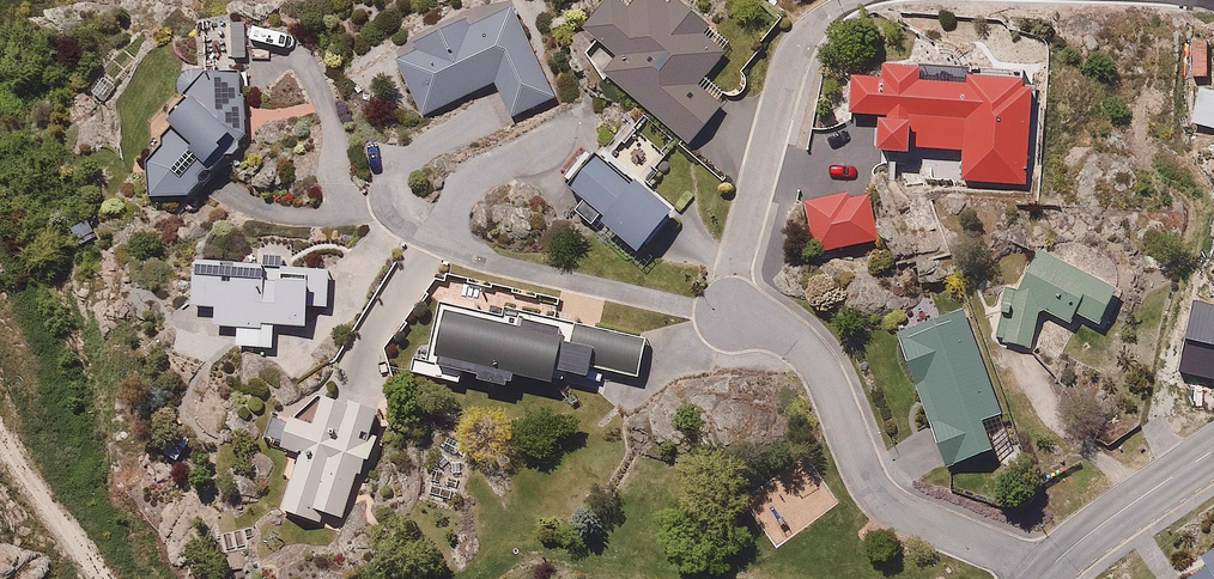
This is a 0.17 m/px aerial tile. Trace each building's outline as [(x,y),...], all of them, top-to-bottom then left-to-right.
[(609,72),(690,141),(723,101),(703,84),(730,53),(706,33),(714,23),(687,0),(678,0),(675,3),(672,0),(638,0),(633,6),(626,0),(615,0),(590,28),(623,56),(609,72)] [(557,100),(520,4),(463,26),(459,14),(428,25),(434,40),(399,53),(423,116),(502,86),(513,117),(557,100)] [(880,76),(851,75),(848,112),(877,114),(875,145),(961,151),(960,179),(1025,184),(1031,77),(883,62),(880,76)] [(195,196),(246,134),(245,69),(218,70),(171,124),(181,132),(153,164),(153,196),(195,196)] [(596,227),(604,219),(639,250),(676,207),(643,178),(637,186),(597,151),(570,182),(588,198),(577,210),(596,227)] [(847,192),(801,201),(811,252),(880,239),(870,193),(848,197),(847,192)] [(259,263),(200,263),(199,305),(218,305),(218,326),(239,326),(239,345),(276,346),(276,323),(309,323),(309,305),(334,305),(334,267),(291,267),(291,246),(259,246),(259,263)] [(1117,289),(1037,249),(1017,289),(1004,286),(995,339),(1031,346),(1037,312),(1070,329),(1077,315),(1099,326),(1117,289)] [(1195,299),(1180,369),(1213,377),(1213,303),(1195,299)] [(510,321),(441,306),(429,361),(481,373),(479,380),(517,388),(520,374),(560,383),(563,370),(573,372),(575,363),(644,379),(652,342),(513,310),(510,321)] [(969,306),(900,330),(947,467),(995,450),(986,421),(1006,414),(969,306)] [(372,432),(381,409),(327,389),(315,421),(294,413),(283,443),(302,450),(281,506),(321,520),(325,508),(346,516),(363,470),(368,471),(381,435),(372,432)] [(1206,555),(1213,568),(1192,578),(1213,578),(1213,551),(1206,555)]
